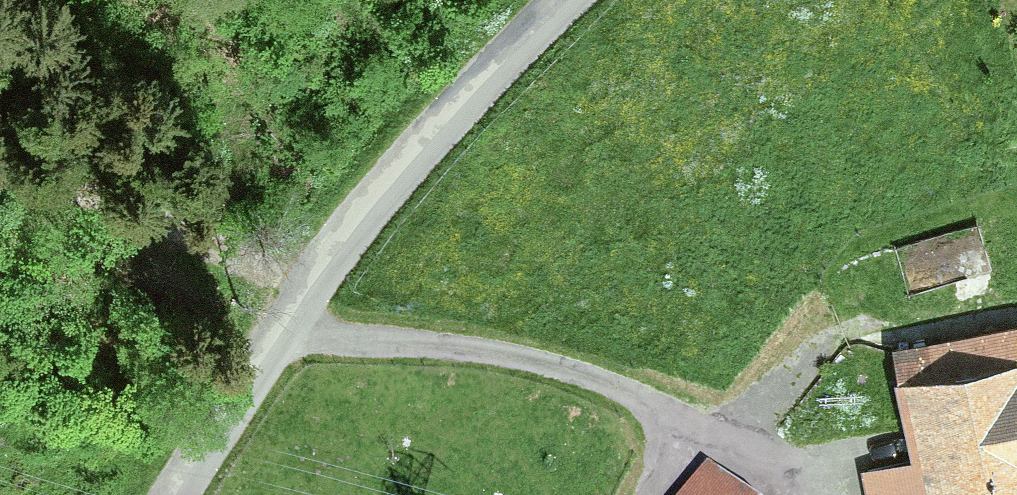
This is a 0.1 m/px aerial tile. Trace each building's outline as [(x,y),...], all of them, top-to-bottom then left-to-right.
[(866,494),(966,494),(1016,486),(1016,324),(890,346),(911,463),(862,472),(866,494)] [(674,494),(738,494),(699,464),(674,494)]
